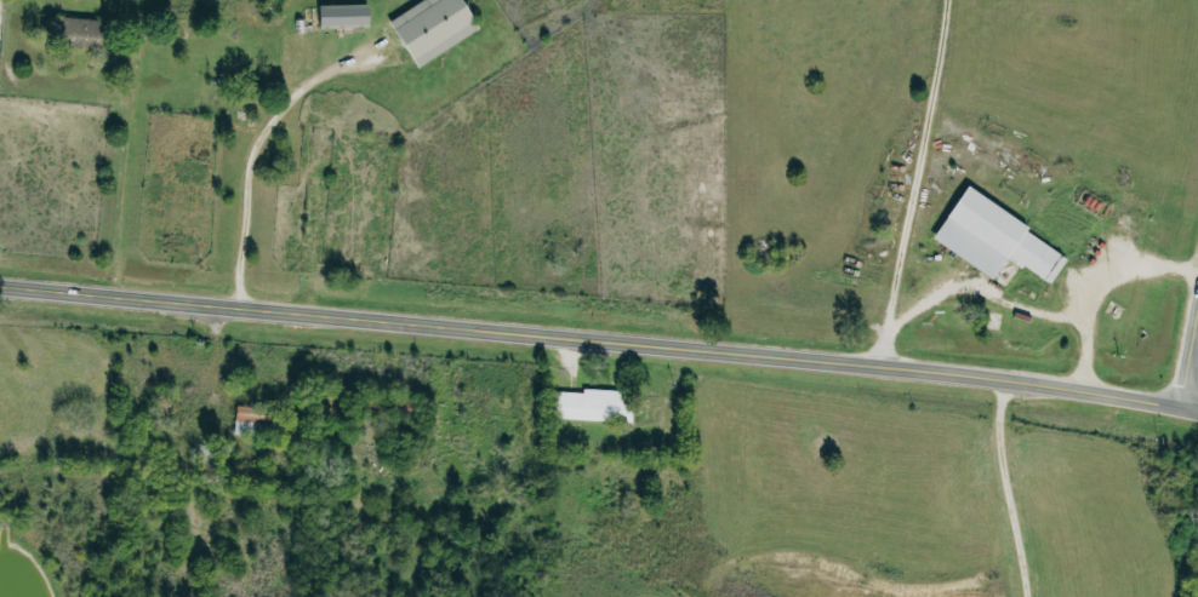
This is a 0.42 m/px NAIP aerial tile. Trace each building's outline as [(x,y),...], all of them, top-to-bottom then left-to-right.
[(414,67),(476,30),(459,0),(420,0),(386,20),(414,67)] [(316,5),(316,27),(366,25),(366,4),(316,5)] [(54,43),(98,49),(102,21),(58,16),(54,43)] [(1068,254),(962,189),(930,240),(991,277),(1004,256),(1050,284),(1068,254)] [(628,422),(630,391),(581,389),(581,392),(556,391),(554,418),(628,422)] [(232,432),(264,433),(264,406),(233,405),(232,432)]
